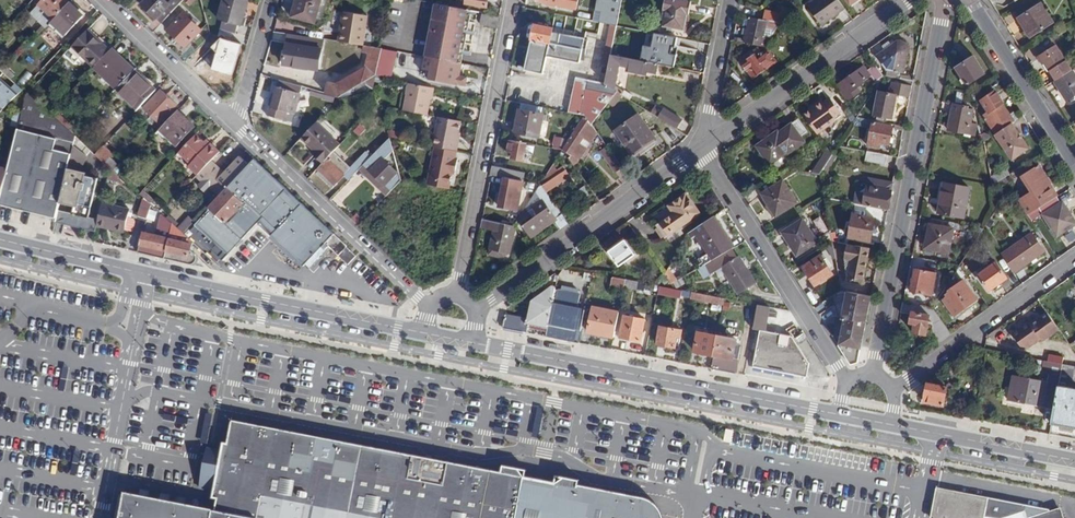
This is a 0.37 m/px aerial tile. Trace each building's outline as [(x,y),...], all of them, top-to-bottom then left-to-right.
[(69,2),(67,0),(44,0),(40,4),(54,18),(69,2)] [(162,22),(183,0),(172,0),(169,3),(166,0),(145,0),(142,4),(162,22)] [(204,7),(202,0),(186,0),(199,12),(204,7)] [(248,0),(224,0),(219,19),(241,25),(248,0)] [(321,0),(298,0),(293,16),(315,22),(321,0)] [(601,22),(617,26),(622,0),(605,0),(601,22)] [(690,2),(678,0),(666,0),(665,10),(666,10),(663,25),(683,29),(686,14),(688,15),(690,2)] [(845,7),(839,0),(818,0),(809,7),(822,24),(845,7)] [(77,1),(73,6),(84,15),(87,11),(77,1)] [(73,6),(69,2),(54,18),(51,22),(65,35),(84,15),(73,6)] [(436,3),(428,47),(458,54),(467,9),(436,3)] [(1054,22),(1042,3),(1019,18),(1031,37),(1054,22)] [(786,14),(790,7),(777,5),(776,12),(786,14)] [(468,14),(469,10),(467,9),(458,54),(456,63),(461,64),(463,54),(460,54),(461,50),(464,51),(467,34),(464,34),(465,30),(468,31),(471,14),(468,14)] [(765,20),(767,21),(780,23),(786,14),(776,12),(767,10),(765,20)] [(338,41),(357,45),(362,45),(367,15),(342,12),(338,41)] [(176,36),(179,38),(186,45),(201,29),(184,13),(169,29),(176,36)] [(497,27),(499,17),(482,14),(480,24),(497,27)] [(751,17),(745,42),(762,46),(767,21),(765,20),(751,17)] [(767,21),(762,46),(766,46),(780,23),(767,21)] [(617,26),(601,22),(598,37),(614,40),(617,26)] [(547,56),(581,63),(586,37),(554,31),(554,29),(535,25),(526,70),(544,73),(547,56)] [(105,43),(89,28),(86,31),(101,47),(105,43)] [(72,46),(94,67),(108,52),(101,47),(86,31),(72,46)] [(323,39),(289,34),(285,65),(318,70),(323,39)] [(581,63),(578,78),(606,83),(611,55),(614,40),(598,37),(586,35),(586,37),(581,63)] [(888,69),(904,72),(908,50),(907,45),(905,42),(902,41),(898,41),(878,55),(888,69)] [(1074,70),(1057,43),(1041,53),(1059,80),(1074,70)] [(330,83),(327,93),(341,97),(376,75),(379,63),(382,48),(362,45),(357,45),(356,50),(369,52),(367,67),(337,85),(330,83)] [(428,47),(426,57),(439,60),(456,63),(458,54),(428,47)] [(117,89),(134,69),(112,48),(108,52),(94,67),(117,89)] [(753,77),(776,61),(768,49),(763,52),(760,48),(742,61),(753,77)] [(416,68),(417,54),(397,53),(396,75),(401,75),(401,68),(416,68)] [(611,55),(606,83),(615,89),(616,85),(620,65),(628,66),(628,70),(647,74),(647,71),(656,72),(658,64),(611,55)] [(985,73),(974,56),(957,68),(965,82),(970,83),(985,73)] [(456,63),(439,60),(436,80),(466,86),(468,78),(460,76),(462,65),(461,64),(456,63)] [(379,63),(376,75),(376,77),(387,79),(389,65),(379,63)] [(875,81),(884,76),(875,64),(867,70),(864,66),(838,85),(848,100),(861,91),(859,86),(865,82),(864,80),(871,75),(875,81)] [(4,72),(11,78),(16,74),(8,67),(4,72)] [(138,108),(156,89),(134,69),(117,89),(138,108)] [(1055,82),(1067,100),(1074,95),(1074,69),(1074,70),(1059,80),(1055,82)] [(576,77),(570,113),(585,116),(606,83),(578,78),(576,77)] [(3,109),(16,95),(0,79),(0,106),(3,109)] [(910,97),(913,81),(902,79),(901,84),(893,82),(890,94),(879,92),(875,115),(892,118),(897,95),(910,97)] [(302,86),(280,80),(276,96),(273,95),(267,115),(285,120),(287,112),(293,113),(294,114),(302,86)] [(606,83),(585,116),(592,125),(609,101),(617,91),(615,89),(606,83)] [(409,84),(404,110),(427,115),(430,97),(432,88),(409,84)] [(617,91),(623,94),(624,95),(627,92),(616,85),(615,89),(617,91)] [(135,112),(138,108),(117,89),(114,92),(135,112)] [(161,91),(145,107),(160,122),(176,105),(161,91)] [(617,91),(609,101),(614,105),(623,94),(617,91)] [(996,134),(1012,124),(1015,122),(1011,116),(1003,104),(1004,103),(997,91),(982,100),(989,112),(985,115),(996,134)] [(74,133),(51,114),(27,92),(22,112),(18,127),(0,197),(0,202),(57,215),(58,211),(61,199),(73,146),(76,135),(74,133)] [(811,109),(804,114),(817,133),(836,120),(834,117),(841,113),(830,98),(824,102),(821,99),(813,104),(815,106),(811,109)] [(949,130),(975,135),(976,124),(973,123),(974,116),(973,116),(974,109),(953,104),(949,130)] [(660,118),(678,130),(684,121),(665,109),(660,118)] [(187,118),(178,110),(160,129),(177,144),(192,128),(184,122),(187,118)] [(539,137),(544,115),(520,110),(516,132),(539,137)] [(18,127),(22,112),(16,111),(12,126),(18,127)] [(655,137),(640,114),(617,130),(633,153),(655,137)] [(592,125),(585,116),(570,139),(563,150),(579,159),(597,132),(592,125)] [(439,117),(433,147),(435,147),(458,152),(461,135),(460,134),(462,121),(439,117)] [(874,121),(857,117),(854,122),(873,126),(874,123),(874,121)] [(195,126),(187,118),(184,122),(192,128),(195,126)] [(808,132),(799,119),(779,132),(778,131),(757,146),(770,164),(787,152),(788,154),(806,141),(802,136),(808,132)] [(317,122),(303,137),(316,150),(313,153),(323,162),(333,152),(340,144),(325,130),(317,122)] [(874,123),(873,126),(869,145),(880,147),(881,142),(889,144),(893,127),(874,123)] [(996,134),(995,135),(1012,160),(1029,149),(1012,124),(996,134)] [(400,138),(401,132),(391,130),(390,136),(400,138)] [(197,175),(220,151),(210,143),(206,146),(202,141),(195,134),(178,152),(190,163),(187,165),(197,175)] [(552,148),(553,148),(563,150),(570,139),(554,136),(552,148)] [(382,190),(387,195),(402,180),(400,175),(384,160),(393,151),(389,139),(371,157),(360,169),(365,174),(369,171),(385,186),(382,190)] [(527,143),(512,140),(510,152),(514,153),(513,158),(524,160),(527,143)] [(612,152),(605,144),(598,148),(604,157),(612,152)] [(87,157),(73,146),(61,199),(75,202),(72,214),(70,225),(87,229),(89,216),(98,178),(79,173),(87,157)] [(458,152),(435,147),(428,179),(451,183),(453,173),(457,174),(460,159),(457,158),(458,152)] [(105,162),(110,157),(101,148),(96,153),(105,162)] [(552,155),(559,156),(562,151),(563,150),(553,148),(552,155)] [(833,155),(827,148),(811,172),(820,174),(833,155)] [(562,151),(574,166),(579,159),(563,150),(562,151)] [(323,162),(318,168),(336,184),(345,175),(349,180),(360,169),(371,157),(365,151),(350,167),(333,152),(323,162)] [(868,151),(865,161),(886,164),(887,155),(868,151)] [(616,173),(623,168),(612,152),(604,157),(616,173)] [(223,191),(249,164),(239,155),(228,167),(223,162),(208,177),(214,182),(223,191)] [(105,162),(118,174),(122,169),(110,157),(105,162)] [(304,265),(334,233),(255,158),(249,164),(223,191),(214,201),(208,207),(211,209),(192,229),(223,259),(259,222),(304,265)] [(1021,202),(1029,214),(1058,196),(1050,185),(1051,183),(1040,165),(1022,176),(1034,194),(1021,202)] [(493,167),(492,175),(505,178),(523,181),(524,173),(493,167)] [(569,177),(562,167),(548,178),(550,181),(544,185),(548,192),(569,177)] [(790,168),(759,188),(769,205),(765,208),(772,218),(798,202),(784,180),(799,170),(790,168)] [(369,171),(365,174),(382,190),(385,186),(369,171)] [(214,182),(208,177),(205,180),(211,185),(214,182)] [(523,181),(505,178),(500,207),(519,211),(525,181),(523,181)] [(856,192),(854,203),(888,210),(893,183),(869,178),(866,194),(856,192)] [(451,183),(428,179),(427,185),(450,189),(451,183)] [(964,217),(969,188),(944,183),(938,212),(964,217)] [(555,221),(561,229),(569,223),(541,185),(529,203),(538,216),(524,226),(532,237),(555,221)] [(700,213),(687,194),(669,206),(674,214),(659,225),(666,235),(700,213)] [(205,202),(208,207),(214,201),(210,196),(205,202)] [(1029,214),(1033,221),(1043,214),(1057,236),(1074,224),(1074,220),(1063,201),(1061,202),(1058,196),(1029,214)] [(147,220),(152,204),(144,197),(137,217),(147,220)] [(129,209),(102,203),(99,218),(97,225),(108,227),(109,224),(125,228),(133,230),(135,220),(127,218),(129,209)] [(848,244),(849,244),(854,245),(855,238),(871,241),(876,211),(865,209),(863,215),(854,213),(848,244)] [(57,215),(56,221),(70,225),(72,214),(58,211),(57,215)] [(184,233),(195,221),(189,215),(178,227),(184,233)] [(87,229),(95,231),(97,225),(99,218),(89,216),(87,229)] [(165,257),(172,223),(165,216),(162,228),(157,227),(156,234),(143,231),(139,252),(165,257)] [(483,219),(481,228),(494,231),(490,254),(504,257),(505,253),(510,254),(516,227),(514,225),(483,219)] [(711,219),(693,230),(708,254),(703,258),(706,264),(731,248),(728,243),(730,241),(718,222),(714,224),(711,219)] [(818,242),(804,219),(783,232),(798,255),(818,242)] [(955,223),(932,219),(926,248),(949,252),(955,223)] [(191,245),(193,241),(184,233),(178,227),(172,223),(165,257),(190,264),(195,260),(197,256),(196,253),(190,249),(191,245)] [(145,224),(143,231),(156,234),(157,227),(145,224)] [(831,232),(833,241),(841,243),(843,232),(834,230),(833,232),(831,232)] [(1003,254),(1015,272),(1045,250),(1032,233),(1003,254)] [(636,254),(626,240),(610,251),(620,266),(636,254)] [(864,280),(869,248),(854,245),(849,244),(847,258),(853,259),(850,278),(864,280)] [(346,247),(339,255),(347,263),(355,256),(346,247)] [(731,248),(706,264),(698,268),(705,278),(717,271),(717,273),(723,269),(738,293),(756,282),(740,256),(739,257),(732,248),(731,248)] [(833,273),(822,255),(805,266),(816,285),(833,273)] [(1007,277),(997,263),(980,275),(990,289),(1007,277)] [(935,285),(937,273),(916,269),(912,291),(932,295),(934,285),(935,285)] [(670,281),(665,274),(661,277),(666,284),(670,281)] [(626,279),(613,276),(612,285),(624,287),(626,279)] [(683,278),(674,283),(677,288),(685,283),(683,278)] [(626,279),(624,287),(638,290),(639,282),(626,279)] [(977,298),(965,281),(946,294),(947,297),(943,300),(955,315),(977,298)] [(529,318),(501,313),(498,315),(501,328),(528,333),(530,324),(548,327),(556,290),(557,287),(552,286),(533,301),(529,318)] [(548,327),(546,336),(579,342),(586,308),(578,306),(580,294),(556,290),(548,327)] [(693,292),(682,290),(681,296),(692,299),(693,292)] [(841,344),(838,344),(852,364),(858,363),(871,296),(848,291),(843,318),(839,318),(836,332),(843,334),(841,344)] [(724,305),(725,298),(693,292),(692,299),(724,305)] [(904,302),(902,312),(911,314),(910,324),(914,325),(913,333),(932,337),(938,344),(952,334),(933,308),(904,302)] [(767,331),(771,307),(759,305),(754,329),(761,331),(761,330),(767,331)] [(589,332),(614,337),(619,312),(594,307),(589,332)] [(1060,329),(1049,314),(1032,326),(1030,324),(1014,335),(1022,347),(1028,348),(1041,339),(1043,341),(1060,329)] [(641,340),(645,320),(625,316),(622,336),(641,340)] [(682,337),(683,331),(661,327),(659,343),(676,347),(678,336),(682,337)] [(779,370),(786,335),(767,331),(761,330),(761,331),(754,365),(779,370)] [(715,355),(718,335),(699,332),(696,351),(715,355)] [(712,368),(736,373),(741,346),(736,345),(737,339),(718,335),(715,355),(712,368)] [(793,336),(786,335),(779,370),(807,376),(810,363),(793,336)] [(1063,364),(1044,361),(1042,373),(1049,374),(1048,382),(1013,375),(1009,400),(1054,409),(1063,364)] [(1052,424),(1074,428),(1074,367),(1063,364),(1054,409),(1052,424)] [(943,405),(947,388),(929,383),(925,401),(943,405)] [(1023,405),(1022,412),(1033,414),(1034,408),(1023,405)] [(214,509),(122,489),(116,517),(661,517),(659,512),(655,505),(647,500),(577,487),(578,481),(563,478),(555,483),(549,477),(532,473),(524,477),(518,470),(502,466),(501,469),(501,473),(227,420),(221,449),(211,447),(208,460),(203,488),(213,489),(212,497),(217,498),(214,509)] [(726,428),(724,441),(730,442),(733,429),(726,428)] [(938,488),(933,517),(934,517),(1065,517),(1062,509),(1053,511),(1052,510),(938,488)]
